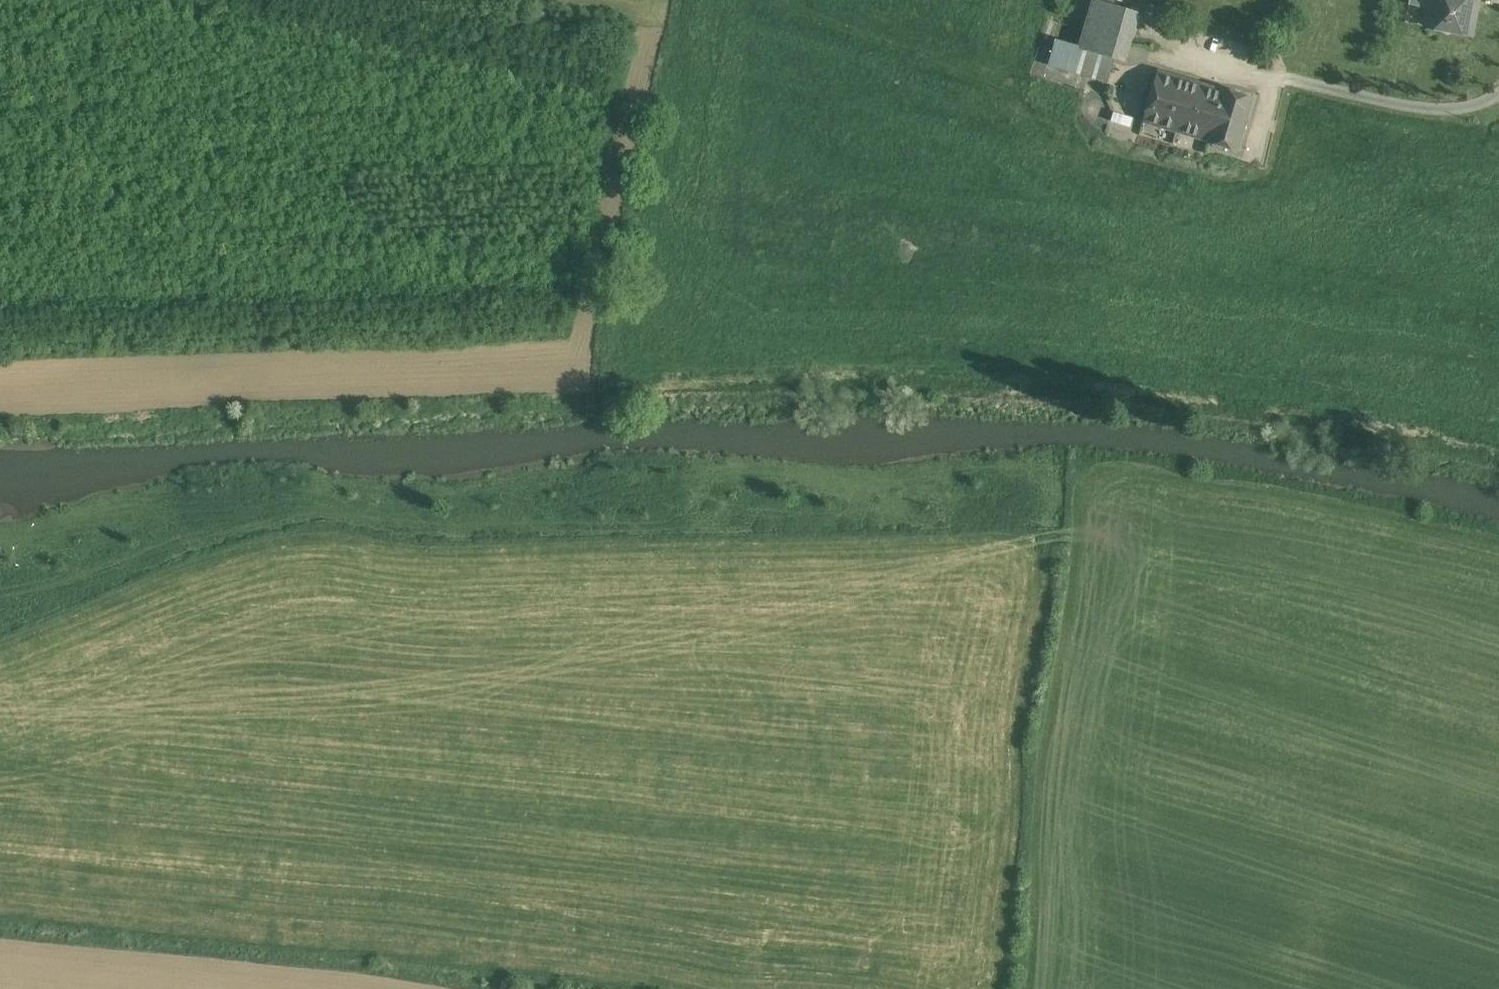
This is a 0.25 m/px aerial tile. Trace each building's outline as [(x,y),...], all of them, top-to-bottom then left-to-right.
[(1408,5),(1428,9),(1429,0),(1409,0),(1408,5)] [(1428,9),(1425,27),(1443,30),(1448,34),(1454,32),(1472,35),(1479,0),(1478,0),(1429,0),(1428,9)] [(1132,12),(1095,2),(1081,49),(1114,58),(1119,60),(1132,12)] [(1081,49),(1055,41),(1048,65),(1108,82),(1114,58),(1081,49)] [(1225,92),(1160,73),(1146,121),(1210,140),(1225,92)] [(1255,99),(1225,90),(1210,140),(1209,143),(1238,152),(1255,99)] [(1128,137),(1133,115),(1111,110),(1106,132),(1128,137)]
